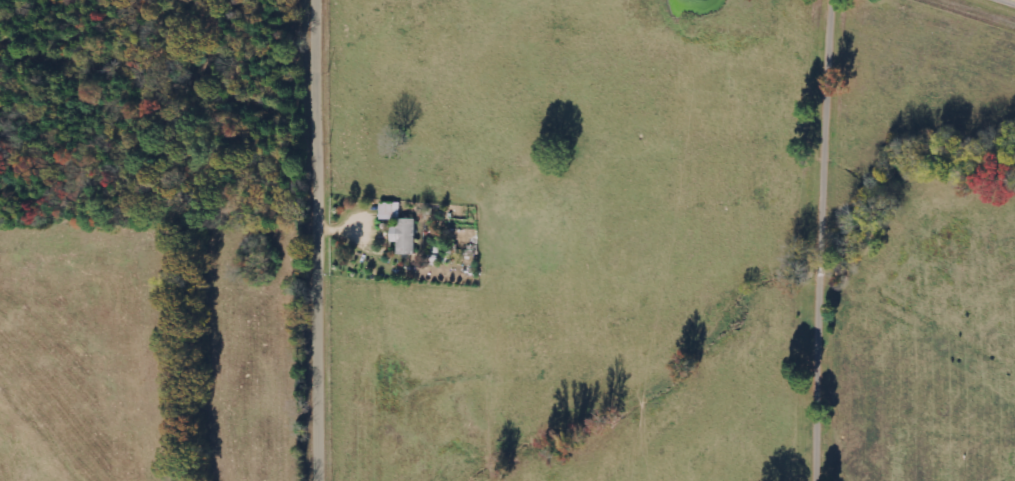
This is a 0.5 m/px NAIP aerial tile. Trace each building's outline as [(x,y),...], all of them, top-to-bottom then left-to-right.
[(382,202),(382,219),(402,220),(402,203),(382,202)] [(416,219),(401,219),(401,227),(393,227),(393,242),(399,242),(399,255),(417,254),(416,219)]
